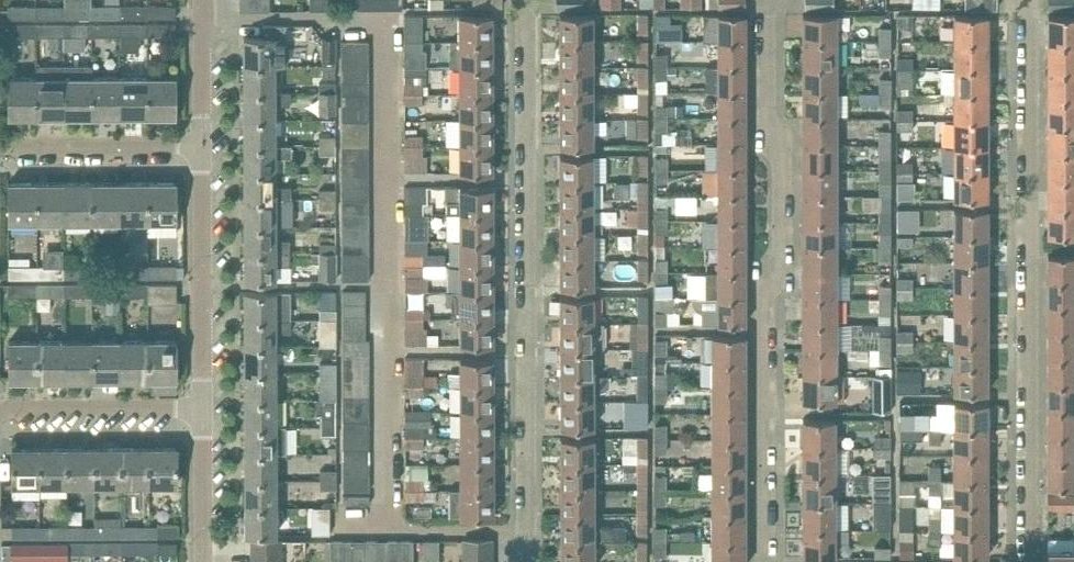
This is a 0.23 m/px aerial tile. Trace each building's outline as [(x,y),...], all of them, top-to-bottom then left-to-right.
[(240,11),(270,11),(269,0),(240,0),(240,11)] [(310,0),(310,10),(328,10),(327,0),(310,0)] [(356,10),(374,9),(373,0),(356,0),(356,10)] [(374,9),(387,9),(387,0),(373,0),(374,9)] [(387,9),(402,9),(402,0),(387,0),(387,9)] [(578,8),(583,8),(583,0),(556,0),(556,8),(578,8)] [(611,0),(600,0),(600,9),(611,9),(611,0)] [(611,9),(621,8),(621,0),(611,0),(611,9)] [(665,8),(665,0),(653,0),(653,8),(665,8)] [(691,8),(702,8),(702,0),(691,0),(691,8)] [(826,8),(835,8),(835,0),(805,0),(805,8),(826,8)] [(967,9),(992,9),(992,0),(967,0),(967,9)] [(1048,9),(1073,9),(1073,0),(1048,0),(1048,9)] [(92,6),(64,7),(64,19),(92,19),(92,6)] [(120,6),(92,6),(92,19),(120,19),(120,6)] [(147,6),(120,6),(120,19),(147,19),(147,6)] [(176,6),(147,6),(147,19),(176,18),(176,6)] [(36,7),(8,7),(8,19),(36,19),(36,7)] [(64,7),(36,7),(36,19),(64,19),(64,7)] [(637,13),(637,34),(648,34),(648,13),(637,13)] [(560,15),(560,41),(593,41),(593,14),(560,15)] [(459,15),(459,41),(492,41),(492,15),(459,15)] [(655,28),(667,28),(667,15),(655,15),(655,28)] [(719,15),(719,40),(745,40),(745,15),(719,15)] [(803,15),(803,41),(837,41),(837,15),(803,15)] [(897,15),(897,26),(913,26),(913,15),(897,15)] [(956,15),(956,43),(987,43),(987,15),(956,15)] [(1048,43),(1073,43),(1073,16),(1048,16),(1048,43)] [(64,24),(36,25),(36,37),(64,37),(64,24)] [(92,24),(64,24),(64,37),(92,37),(92,24)] [(120,24),(92,24),(92,37),(120,36),(120,24)] [(147,24),(120,24),(120,36),(147,36),(147,24)] [(176,24),(147,24),(147,36),(176,36),(176,24)] [(36,37),(36,25),(8,25),(8,37),(36,37)] [(244,66),(275,66),(284,66),(284,25),(262,25),(262,38),(244,38),(244,66)] [(879,30),(878,42),(891,42),(891,27),(879,27),(879,30)] [(404,32),(404,41),(422,41),(422,31),(404,32)] [(322,66),(335,66),(335,38),(322,38),(322,66)] [(719,40),(719,66),(745,66),(745,40),(719,40)] [(342,41),(342,55),(368,55),(368,41),(342,41)] [(404,41),(404,68),(427,67),(427,52),(423,52),(422,41),(404,41)] [(459,53),(459,67),(492,67),(492,41),(459,41),(450,42),(450,53),(459,53)] [(560,41),(560,67),(593,67),(593,41),(560,41)] [(637,61),(648,61),(648,41),(637,41),(637,61)] [(803,41),(803,67),(837,67),(837,52),(844,52),(844,41),(837,41),(803,41)] [(891,42),(878,42),(878,67),(891,67),(891,42)] [(956,43),(956,69),(987,69),(987,43),(956,43)] [(1048,71),(1073,71),(1073,43),(1048,43),(1048,71)] [(655,53),(655,66),(667,66),(667,53),(655,53)] [(342,55),(342,67),(368,67),(368,55),(342,55)] [(897,58),(897,69),(912,69),(912,57),(897,58)] [(36,65),(37,78),(37,117),(64,117),(64,65),(36,65)] [(91,65),(64,65),(64,117),(92,117),(92,77),(91,65)] [(244,66),(244,92),(275,92),(275,66),(244,66)] [(335,66),(322,66),(322,78),(335,78),(335,66)] [(637,87),(648,87),(648,66),(637,66),(637,87)] [(667,66),(655,66),(655,79),(667,79),(667,66)] [(719,66),(719,92),(745,92),(745,66),(719,66)] [(342,67),(342,81),(368,81),(368,67),(342,67)] [(404,68),(404,94),(428,94),(428,85),(427,85),(426,68),(427,68),(427,67),(404,68)] [(459,67),(459,94),(492,94),(492,67),(459,67)] [(560,67),(560,94),(593,93),(593,67),(560,67)] [(803,67),(803,92),(837,93),(837,67),(803,67)] [(956,69),(956,95),(987,95),(987,69),(956,69)] [(1048,98),(1073,98),(1073,71),(1048,71),(1048,98)] [(899,96),(914,96),(915,72),(899,72),(899,96)] [(120,77),(92,77),(92,117),(120,117),(120,77)] [(147,77),(120,77),(120,117),(147,117),(147,77)] [(176,77),(147,77),(147,117),(176,117),(176,77)] [(37,117),(37,78),(8,78),(8,117),(37,117)] [(879,78),(879,94),(891,94),(891,78),(879,78)] [(342,81),(342,94),(368,94),(368,81),(342,81)] [(319,83),(319,92),(335,92),(335,83),(319,83)] [(244,92),(244,119),(275,119),(275,105),(290,105),(290,92),(275,92),(244,92)] [(319,92),(319,102),(319,114),(336,114),(335,92),(319,92)] [(655,92),(655,118),(667,118),(667,92),(655,92)] [(710,118),(719,118),(745,118),(745,92),(719,92),(719,104),(710,104),(710,118)] [(803,92),(803,118),(837,118),(837,93),(803,92)] [(891,94),(879,94),(849,94),(849,92),(844,92),(844,101),(849,101),(879,102),(879,108),(891,108),(891,94)] [(560,94),(560,120),(593,120),(593,93),(560,94)] [(637,93),(637,113),(648,113),(648,93),(637,93)] [(342,94),(342,108),(368,108),(368,94),(342,94)] [(404,94),(405,119),(427,119),(427,106),(438,105),(438,94),(428,94),(404,94)] [(459,94),(459,120),(492,120),(492,94),(459,94)] [(956,95),(956,121),(987,121),(987,95),(956,95)] [(1048,125),(1073,125),(1073,98),(1048,98),(1048,125)] [(683,106),(670,106),(670,116),(683,116),(683,106)] [(342,108),(342,122),(369,122),(368,108),(342,108)] [(897,110),(897,121),(913,121),(913,110),(897,110)] [(637,138),(648,139),(648,118),(637,118),(637,120),(627,120),(626,138),(637,138)] [(667,118),(655,118),(655,132),(667,132),(667,118)] [(719,118),(719,144),(745,144),(745,118),(719,118)] [(803,118),(803,144),(837,144),(837,118),(803,118)] [(244,119),(244,146),(275,146),(275,119),(244,119)] [(405,119),(405,146),(423,146),(423,136),(428,136),(428,129),(436,129),(436,119),(427,119),(405,119)] [(459,120),(459,146),(492,146),(492,120),(459,120)] [(593,120),(560,120),(560,146),(593,146),(593,120)] [(913,121),(897,121),(897,131),(913,131),(913,121)] [(956,121),(956,148),(987,148),(987,121),(956,121)] [(342,122),(342,135),(369,135),(369,122),(342,122)] [(1048,153),(1073,153),(1073,125),(1048,125),(1048,153)] [(878,130),(878,144),(891,145),(891,130),(878,130)] [(654,134),(654,145),(691,145),(691,134),(654,134)] [(342,135),(342,150),(369,149),(369,135),(342,135)] [(319,136),(319,146),(336,146),(336,136),(319,136)] [(719,144),(719,169),(745,169),(745,144),(719,144)] [(803,144),(803,170),(837,170),(837,144),(803,144)] [(891,145),(878,144),(878,160),(891,160),(891,145)] [(244,146),(244,173),(275,173),(275,158),(291,158),(291,146),(275,146),(244,146)] [(319,146),(319,155),(336,155),(336,146),(319,146)] [(423,146),(405,146),(405,173),(427,172),(427,156),(423,156),(423,146)] [(492,146),(459,146),(460,173),(493,173),(492,146)] [(956,148),(956,174),(987,174),(987,148),(956,148)] [(342,150),(342,161),(369,161),(369,149),(342,150)] [(1048,180),(1073,180),(1073,153),(1048,153),(1048,180)] [(637,154),(637,175),(648,175),(648,154),(637,154)] [(560,156),(560,182),(595,182),(595,155),(560,156)] [(656,158),(656,169),(667,169),(667,158),(656,158)] [(342,161),(342,175),(369,175),(369,161),(342,161)] [(897,162),(897,173),(912,173),(913,162),(897,162)] [(667,169),(656,169),(656,183),(667,183),(667,169)] [(719,169),(719,195),(745,195),(745,169),(719,169)] [(803,170),(803,196),(837,196),(837,195),(845,195),(845,184),(837,184),(837,170),(803,170)] [(244,173),(245,200),(291,199),(291,188),(275,188),(275,173),(244,173)] [(912,173),(897,173),(897,183),(912,183),(912,173)] [(987,174),(956,174),(956,199),(987,199),(987,174)] [(342,175),(342,187),(369,187),(369,175),(342,175)] [(1048,208),(1073,208),(1073,180),(1048,180),(1048,208)] [(637,197),(637,209),(648,210),(648,181),(638,181),(638,182),(629,182),(629,197),(637,197)] [(120,182),(92,183),(92,222),(120,222),(120,182)] [(148,182),(120,182),(120,222),(148,222),(148,182)] [(176,182),(148,182),(148,222),(176,222),(176,182)] [(560,182),(560,208),(595,208),(595,182),(560,182)] [(879,182),(879,196),(891,196),(891,182),(879,182)] [(37,223),(37,183),(8,183),(9,223),(37,223)] [(65,183),(37,183),(37,223),(65,222),(65,183)] [(92,183),(65,183),(65,222),(92,222),(92,183)] [(342,187),(342,201),(369,201),(369,187),(342,187)] [(405,187),(405,214),(436,214),(436,213),(428,213),(428,203),(427,203),(427,187),(405,187)] [(446,214),(460,214),(493,214),(493,187),(460,187),(460,202),(446,202),(446,214)] [(319,190),(319,199),(336,199),(336,190),(319,190)] [(719,195),(719,221),(745,221),(745,195),(719,195)] [(655,196),(655,221),(667,221),(667,196),(655,196)] [(803,196),(803,222),(837,222),(837,196),(803,196)] [(879,196),(864,196),(864,212),(879,212),(879,196)] [(891,196),(879,196),(879,212),(891,212),(891,196)] [(245,200),(245,226),(275,226),(275,213),(291,213),(291,199),(245,200)] [(319,199),(319,209),(336,209),(336,199),(319,199)] [(342,201),(342,214),(369,214),(369,201),(342,201)] [(560,208),(560,235),(595,234),(595,232),(602,232),(602,223),(595,223),(595,208),(560,208)] [(1048,208),(1048,236),(1073,236),(1073,208),(1048,208)] [(638,226),(638,235),(648,235),(648,210),(637,209),(628,209),(627,226),(638,226)] [(955,209),(955,235),(987,235),(987,209),(955,209)] [(342,214),(342,227),(369,227),(369,214),(342,214)] [(405,214),(405,240),(428,240),(428,220),(436,220),(436,214),(405,214)] [(460,214),(460,240),(493,239),(493,214),(460,214)] [(667,221),(655,221),(655,234),(667,234),(667,221)] [(703,247),(719,247),(745,247),(745,221),(719,221),(703,221),(703,247)] [(803,222),(803,248),(837,248),(837,222),(803,222)] [(897,225),(897,236),(913,236),(913,225),(897,225)] [(245,226),(245,253),(290,253),(290,240),(275,240),(275,226),(245,226)] [(342,227),(342,241),(369,241),(369,227),(342,227)] [(879,233),(879,248),(891,248),(891,233),(879,233)] [(560,235),(560,261),(595,261),(595,234),(560,235)] [(648,235),(638,235),(638,253),(648,253),(648,235)] [(955,246),(955,261),(987,261),(987,235),(955,235),(955,236),(945,236),(945,246),(955,246)] [(913,236),(897,236),(897,246),(913,246),(913,236)] [(460,240),(460,266),(493,266),(493,239),(460,240)] [(405,240),(405,265),(423,265),(423,255),(428,255),(428,240),(405,240)] [(342,241),(342,255),(369,255),(369,241),(342,241)] [(319,244),(319,253),(336,253),(336,244),(319,244)] [(719,247),(719,273),(745,273),(745,247),(719,247)] [(803,248),(803,274),(837,274),(837,248),(803,248)] [(891,248),(879,248),(879,263),(891,262),(891,248)] [(290,253),(245,253),(245,281),(275,281),(275,265),(290,265),(290,253)] [(319,253),(319,263),(320,281),(336,281),(336,253),(319,253)] [(342,255),(342,266),(369,266),(369,255),(342,255)] [(1048,281),(1073,281),(1073,255),(1048,255),(1048,281)] [(638,280),(648,280),(648,259),(638,258),(638,280)] [(655,259),(655,273),(667,273),(667,259),(655,259)] [(595,261),(560,261),(560,287),(595,287),(595,261)] [(955,261),(955,288),(987,288),(987,261),(955,261)] [(405,265),(405,292),(427,292),(427,277),(445,277),(445,265),(423,265),(405,265)] [(92,266),(65,267),(65,279),(92,279),(92,266)] [(120,266),(92,266),(92,279),(120,279),(120,266)] [(148,266),(120,266),(120,279),(148,278),(148,266)] [(176,266),(148,266),(148,278),(176,278),(176,266)] [(342,266),(342,280),(369,280),(369,266),(342,266)] [(460,266),(460,292),(493,292),(493,266),(460,266)] [(37,267),(9,267),(9,279),(37,279),(37,267)] [(65,267),(37,267),(37,279),(65,279),(65,267)] [(897,268),(897,288),(913,288),(913,278),(908,278),(907,268),(897,268)] [(655,273),(655,298),(667,298),(667,273),(655,273)] [(719,273),(719,298),(745,298),(745,273),(719,273)] [(803,274),(803,299),(837,300),(837,274),(803,274)] [(1048,307),(1073,307),(1073,281),(1048,281),(1048,307)] [(9,297),(37,297),(37,284),(9,285),(9,297)] [(37,297),(64,297),(64,284),(37,284),(37,297)] [(64,297),(92,296),(92,284),(64,284),(64,297)] [(92,296),(120,296),(120,284),(92,284),(92,296)] [(120,296),(148,296),(148,284),(120,284),(120,296)] [(148,284),(148,296),(148,303),(176,303),(176,284),(148,284)] [(879,285),(879,300),(891,300),(891,285),(879,285)] [(913,288),(897,288),(897,299),(913,299),(913,288)] [(955,288),(955,314),(987,314),(987,288),(955,288)] [(245,292),(245,319),(290,319),(290,292),(245,292)] [(343,292),(343,304),(366,304),(366,292),(343,292)] [(405,292),(405,318),(423,318),(427,318),(427,292),(405,292)] [(451,319),(460,319),(460,318),(493,318),(493,292),(460,292),(451,292),(451,319)] [(637,295),(637,323),(648,323),(648,295),(637,295)] [(560,296),(560,323),(594,323),(594,296),(560,296)] [(667,298),(655,298),(655,324),(667,324),(667,312),(672,312),(672,298),(667,298)] [(719,298),(691,298),(692,300),(693,303),(695,307),(697,310),(701,312),(701,324),(745,324),(745,298),(719,298)] [(803,299),(803,325),(837,325),(837,300),(803,299)] [(891,300),(879,300),(867,300),(867,312),(878,312),(878,324),(891,324),(891,300)] [(343,304),(343,316),(366,316),(366,304),(343,304)] [(1048,333),(1073,333),(1073,307),(1048,307),(1048,333)] [(319,309),(319,319),(335,319),(335,309),(319,309)] [(955,314),(955,340),(987,340),(987,314),(955,314)] [(343,316),(343,328),(366,328),(366,316),(343,316)] [(423,318),(405,318),(405,346),(427,346),(427,329),(423,329),(423,318)] [(460,318),(460,319),(460,345),(493,345),(493,318),(460,318)] [(245,319),(245,346),(275,346),(275,332),(290,332),(290,319),(245,319)] [(335,319),(319,319),(319,329),(317,329),(317,347),(335,347),(335,319)] [(560,323),(560,349),(594,349),(603,349),(603,323),(594,323),(560,323)] [(637,323),(637,348),(648,348),(648,323),(637,323)] [(803,325),(803,351),(837,351),(837,325),(803,325)] [(343,328),(343,339),(366,339),(366,328),(343,328)] [(897,331),(897,340),(913,340),(913,331),(897,331)] [(1048,359),(1073,359),(1073,333),(1048,333),(1048,359)] [(878,335),(878,351),(891,351),(891,334),(878,335)] [(713,335),(713,361),(745,361),(745,335),(713,335)] [(343,339),(343,353),(369,353),(369,339),(366,339),(343,339)] [(655,361),(677,361),(677,354),(667,354),(667,339),(655,339),(655,361)] [(148,340),(120,341),(120,380),(148,380),(148,340)] [(176,340),(148,340),(148,380),(177,380),(176,340)] [(913,340),(897,340),(897,352),(913,352),(913,340)] [(955,340),(955,366),(987,366),(987,340),(955,340)] [(37,381),(37,341),(9,341),(9,381),(37,381)] [(65,341),(37,341),(37,381),(65,380),(65,341)] [(93,341),(65,341),(65,380),(93,380),(93,341)] [(120,341),(93,341),(93,380),(120,380),(120,341)] [(245,346),(245,373),(276,373),(275,346),(245,346)] [(637,368),(637,375),(648,375),(648,348),(637,348),(632,348),(632,368),(637,368)] [(560,349),(560,375),(595,375),(594,349),(560,349)] [(851,349),(848,349),(848,359),(868,359),(868,349),(851,349)] [(803,351),(803,377),(844,377),(844,376),(837,376),(837,351),(803,351)] [(891,351),(878,351),(879,359),(879,364),(891,364),(891,351)] [(343,353),(343,367),(369,367),(369,353),(343,353)] [(405,386),(423,386),(437,386),(437,376),(423,376),(423,359),(405,359),(405,386)] [(448,386),(460,386),(460,385),(493,385),(493,359),(460,359),(460,373),(448,373),(448,386)] [(1048,384),(1073,384),(1073,359),(1048,359),(1048,384)] [(713,361),(713,387),(745,387),(745,361),(713,361)] [(319,364),(319,373),(335,373),(335,364),(319,364)] [(919,366),(897,366),(897,390),(919,390),(919,366)] [(987,366),(955,366),(955,393),(987,393),(987,366)] [(343,367),(343,381),(369,381),(369,367),(343,367)] [(872,376),(872,377),(891,377),(891,376),(891,369),(874,369),(874,376),(872,376)] [(245,373),(245,399),(276,399),(276,373),(245,373)] [(319,373),(319,399),(335,399),(335,373),(319,373)] [(560,375),(561,402),(595,401),(595,375),(560,375)] [(632,401),(637,401),(648,401),(648,375),(637,375),(632,375),(632,401)] [(654,388),(667,388),(674,388),(674,375),(654,375),(654,388)] [(844,377),(803,377),(803,402),(844,402),(844,377)] [(891,377),(872,377),(872,412),(891,412),(891,377)] [(343,381),(343,394),(369,394),(369,381),(343,381)] [(1048,384),(1048,410),(1073,410),(1073,384),(1048,384)] [(460,385),(460,386),(460,412),(493,412),(493,385),(460,385)] [(423,386),(405,386),(405,396),(423,396),(423,386)] [(713,387),(713,413),(745,413),(745,387),(713,387)] [(667,388),(654,388),(654,402),(667,402),(667,388)] [(343,394),(343,408),(369,408),(369,394),(343,394)] [(245,399),(245,426),(276,426),(276,399),(245,399)] [(319,417),(319,426),(336,426),(335,399),(319,399),(319,400),(316,400),(316,417),(319,417)] [(595,401),(561,402),(561,428),(595,428),(595,401)] [(648,401),(637,401),(637,428),(647,428),(648,401)] [(954,429),(987,429),(987,403),(954,403),(954,429)] [(343,408),(343,422),(369,422),(369,408),(343,408)] [(405,410),(405,439),(432,439),(432,437),(423,437),(423,427),(432,427),(432,410),(405,410)] [(1048,436),(1073,436),(1073,410),(1048,410),(1048,436)] [(460,412),(460,439),(493,439),(493,412),(460,412)] [(713,413),(713,439),(745,439),(745,413),(713,413)] [(928,415),(928,429),(940,429),(940,415),(928,415)] [(803,419),(803,447),(837,447),(837,445),(844,445),(844,433),(837,432),(837,419),(803,419)] [(343,422),(343,436),(369,436),(369,422),(343,422)] [(655,425),(655,438),(666,438),(666,425),(655,425)] [(245,452),(276,452),(286,452),(286,426),(276,426),(245,426),(245,452)] [(336,426),(319,426),(319,436),(336,436),(336,426)] [(900,440),(922,440),(922,429),(900,429),(900,440)] [(940,429),(928,429),(929,443),(940,443),(940,429)] [(954,454),(987,454),(987,429),(954,429),(954,454)] [(343,436),(343,450),(369,450),(369,436),(343,436)] [(637,436),(637,464),(647,464),(647,436),(637,436)] [(1048,462),(1073,462),(1073,436),(1048,436),(1048,462)] [(561,437),(561,464),(593,464),(593,437),(561,437)] [(874,437),(874,447),(891,447),(891,437),(874,437)] [(666,438),(655,438),(655,466),(666,466),(666,438)] [(405,439),(405,449),(423,449),(423,445),(432,445),(432,439),(405,439)] [(460,439),(460,466),(493,465),(493,439),(460,439)] [(713,455),(713,464),(745,464),(745,439),(713,439),(713,440),(703,440),(703,455),(713,455)] [(803,447),(803,474),(837,474),(844,474),(845,461),(837,461),(837,447),(803,447)] [(891,447),(874,447),(874,458),(891,458),(891,447)] [(67,485),(67,496),(94,496),(94,485),(94,448),(67,449),(67,485)] [(122,448),(94,448),(94,485),(122,485),(122,448)] [(149,448),(122,448),(122,485),(149,484),(149,448)] [(177,448),(149,448),(149,484),(177,484),(177,448)] [(12,485),(39,485),(39,449),(12,449),(12,485)] [(39,485),(67,485),(67,449),(39,449),(39,485)] [(343,450),(343,463),(369,463),(369,450),(343,450)] [(245,452),(245,479),(276,479),(276,452),(245,452)] [(954,480),(987,480),(987,454),(954,454),(954,479),(954,480)] [(1048,462),(1048,488),(1073,488),(1073,462),(1048,462)] [(343,463),(343,477),(369,477),(369,463),(343,463)] [(406,490),(424,490),(432,490),(432,480),(428,480),(428,464),(406,465),(406,490)] [(561,464),(561,490),(593,490),(593,464),(561,464)] [(637,471),(636,490),(647,490),(647,464),(637,464),(629,464),(629,471),(637,471)] [(713,464),(713,490),(745,490),(745,464),(713,464)] [(460,466),(460,490),(493,490),(493,465),(460,466)] [(929,466),(929,479),(941,479),(941,466),(929,466)] [(320,471),(320,479),(337,479),(336,471),(320,471)] [(803,474),(803,502),(837,502),(837,474),(803,474)] [(654,476),(654,490),(666,490),(666,476),(654,476)] [(369,477),(343,477),(343,491),(369,491),(369,477)] [(245,479),(245,506),(276,506),(276,479),(245,479)] [(337,479),(320,479),(320,490),(337,490),(337,479)] [(875,479),(875,502),(890,502),(890,479),(875,479)] [(954,494),(954,506),(987,506),(987,480),(954,480),(954,479),(941,479),(929,479),(929,506),(940,506),(940,494),(954,494)] [(926,485),(926,480),(899,480),(899,505),(914,505),(914,486),(926,485)] [(406,490),(406,501),(424,501),(424,498),(428,498),(428,491),(424,491),(424,490),(406,490)] [(493,490),(460,490),(449,490),(449,517),(493,516),(493,490)] [(593,490),(561,490),(561,516),(593,516),(593,490)] [(647,490),(636,490),(636,516),(647,516),(647,490)] [(666,490),(654,490),(654,505),(666,505),(666,490)] [(713,490),(712,516),(745,516),(745,490),(713,490)] [(1073,509),(1073,494),(1048,494),(1048,509),(1073,509)] [(343,504),(369,504),(369,495),(343,495),(343,504)] [(803,502),(803,529),(837,529),(837,502),(803,502)] [(276,506),(245,506),(245,534),(276,534),(276,506)] [(941,506),(940,506),(929,506),(928,506),(928,532),(941,532),(941,506)] [(954,506),(954,532),(987,532),(987,506),(954,506)] [(313,525),(313,534),(330,534),(330,511),(308,511),(308,525),(313,525)] [(891,529),(891,512),(875,512),(874,529),(891,529)] [(899,515),(899,531),(912,531),(914,531),(914,514),(899,515)] [(593,543),(593,516),(561,516),(561,543),(593,543)] [(647,516),(636,516),(630,516),(630,529),(636,529),(636,535),(647,535),(647,516)] [(712,516),(712,542),(745,542),(745,516),(712,516)] [(94,519),(94,526),(95,538),(122,538),(122,527),(121,527),(121,518),(94,519)] [(94,526),(67,527),(67,538),(95,538),(94,526)] [(149,526),(122,527),(122,538),(149,537),(149,526)] [(176,526),(149,526),(149,537),(176,537),(176,526)] [(654,526),(654,542),(666,542),(666,526),(654,526)] [(39,539),(39,527),(11,527),(11,539),(39,539)] [(67,527),(39,527),(39,539),(67,538),(67,527)] [(837,529),(803,529),(803,557),(836,557),(837,542),(848,543),(848,529),(837,529)] [(912,531),(899,531),(899,559),(912,559),(912,531)] [(695,532),(682,532),(682,541),(695,541),(695,532)] [(941,545),(941,532),(928,532),(928,545),(941,545)] [(987,532),(954,532),(954,558),(987,558),(987,532)] [(463,540),(463,556),(493,555),(493,540),(463,540)] [(251,541),(251,555),(281,555),(281,541),(251,541)] [(330,561),(344,561),(344,541),(330,541),(330,561)] [(351,541),(351,561),(367,561),(367,541),(351,541)] [(367,541),(367,561),(379,561),(379,541),(367,541)] [(385,541),(385,561),(401,561),(400,541),(385,541)] [(400,541),(401,561),(413,561),(413,541),(400,541)] [(424,541),(424,557),(439,557),(439,541),(424,541)] [(647,541),(636,541),(636,561),(647,561),(647,541)] [(666,542),(654,542),(654,557),(666,557),(666,542)] [(712,542),(712,543),(694,543),(694,561),(745,561),(745,542),(712,542)] [(5,561),(39,561),(39,554),(39,543),(4,543),(5,561)] [(67,543),(39,543),(39,554),(67,554),(67,543)] [(95,543),(67,543),(67,554),(95,554),(95,543)] [(122,543),(95,543),(95,554),(122,554),(122,543)] [(149,543),(122,543),(122,554),(149,554),(149,543)] [(177,543),(149,543),(149,554),(177,554),(177,543)] [(561,543),(561,561),(593,561),(593,543),(561,543)] [(874,559),(891,559),(891,546),(874,546),(874,559)] [(1048,550),(1048,561),(1073,561),(1073,550),(1048,550)]
